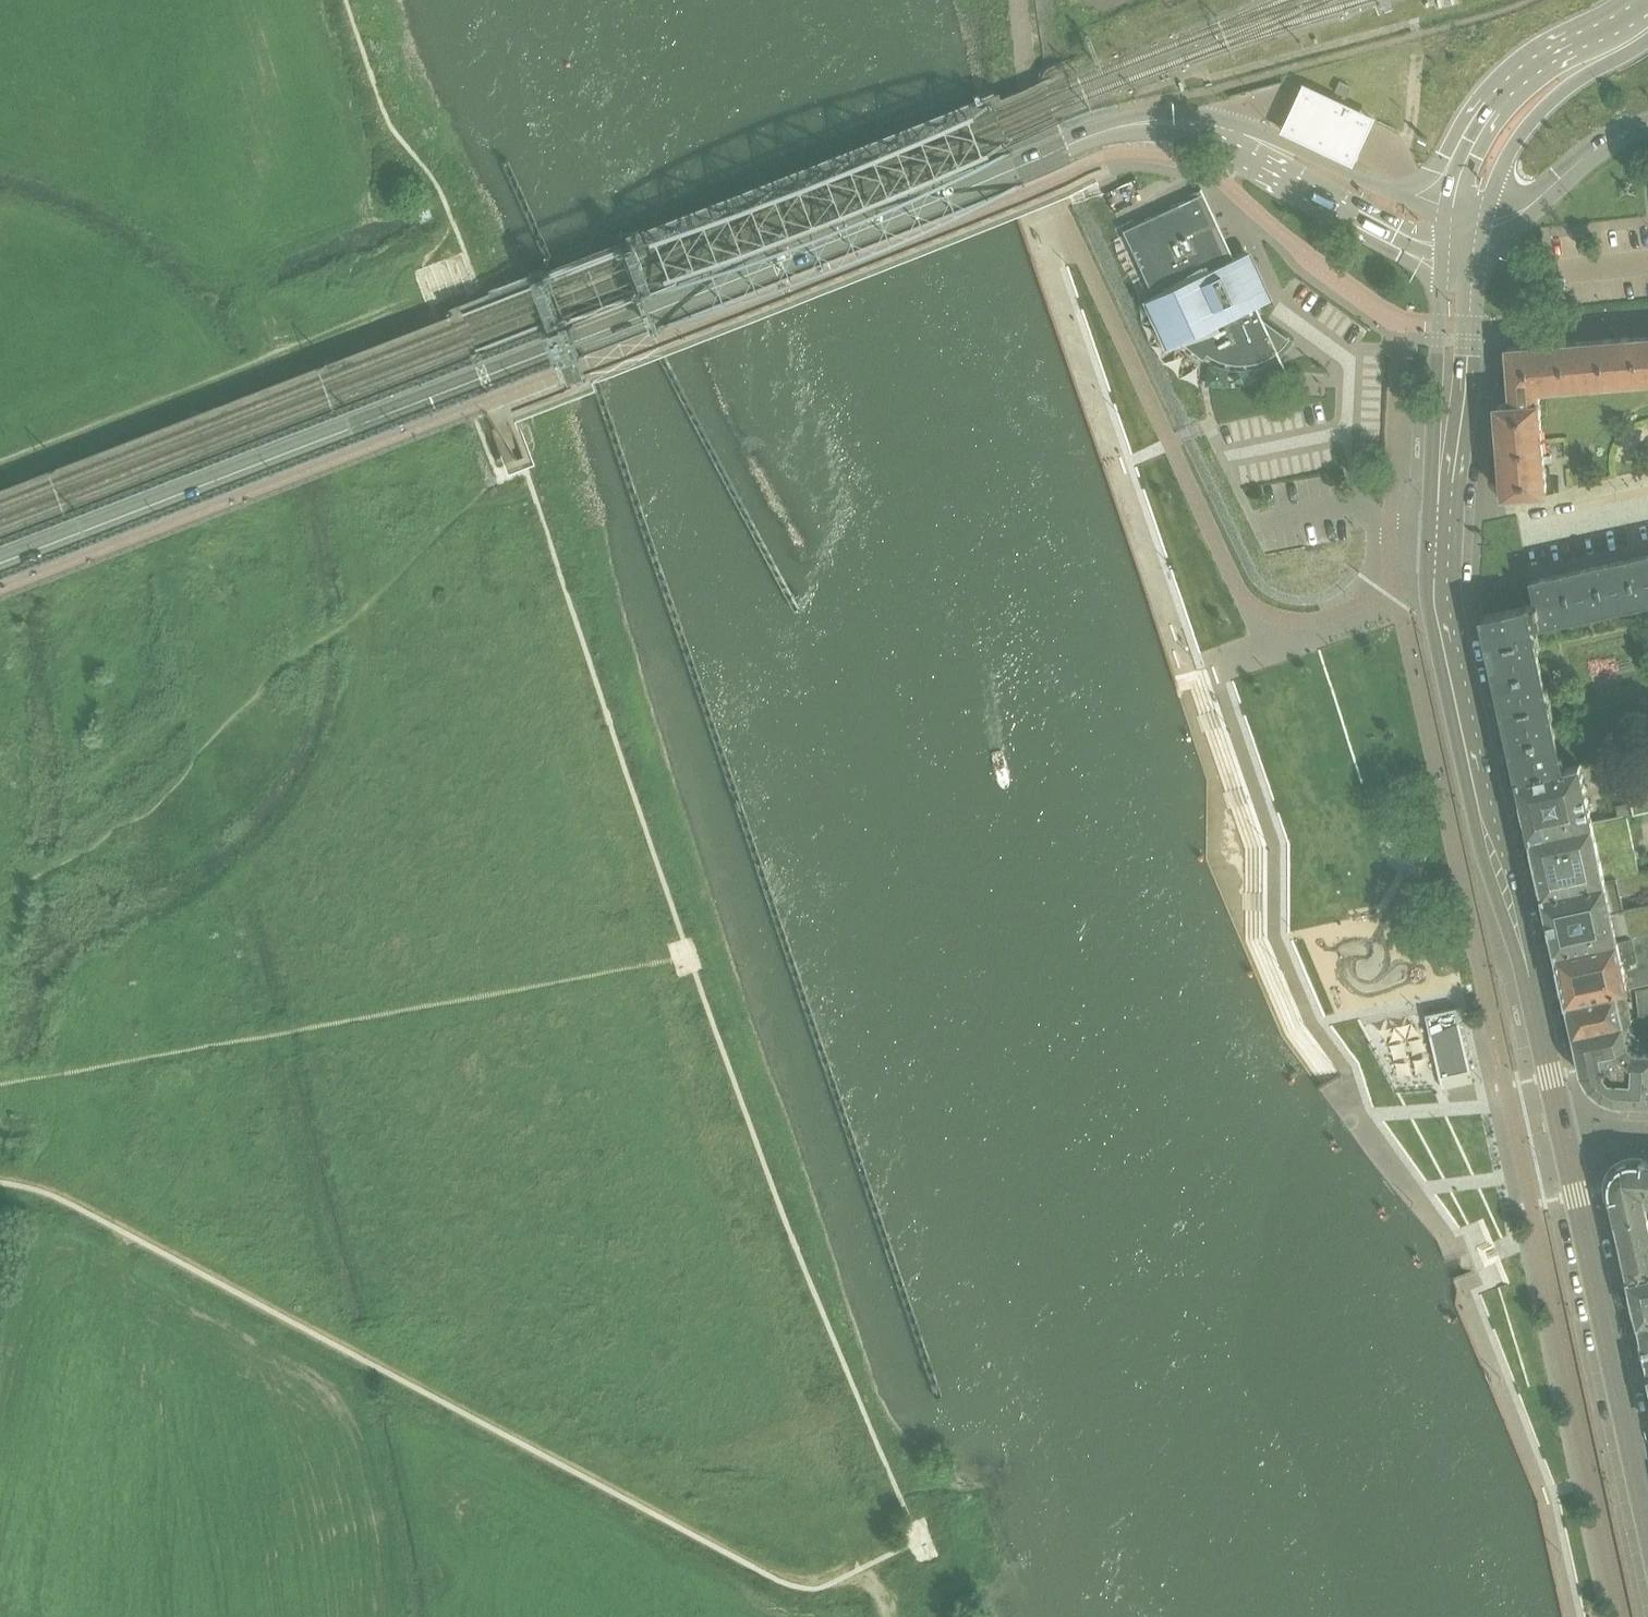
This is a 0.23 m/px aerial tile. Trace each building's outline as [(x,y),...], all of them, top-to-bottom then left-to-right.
[(1346,95),(1335,90),(1330,99),(1335,102),(1341,105),(1346,95)] [(1373,124),(1300,94),(1281,133),(1354,165),(1373,124)] [(1203,192),(1124,229),(1163,313),(1165,317),(1167,321),(1170,324),(1172,328),(1175,332),(1178,335),(1181,339),(1185,342),(1188,345),(1191,348),(1204,357),(1207,353),(1212,356),(1218,359),(1223,361),(1230,362),(1236,363),(1242,363),(1248,363),(1254,362),(1260,360),(1266,358),(1272,355),(1275,353),(1280,349),(1282,347),(1285,345),(1287,342),(1289,340),(1291,337),(1264,318),(1263,318),(1257,304),(1269,298),(1247,250),(1235,256),(1202,186),(1200,187),(1203,192)] [(427,205),(416,209),(421,221),(432,216),(427,205)] [(1620,255),(1633,253),(1629,237),(1616,240),(1620,255)] [(654,343),(671,336),(634,240),(617,242),(654,343)] [(1612,337),(1615,382),(1647,379),(1647,335),(1612,337)] [(1612,337),(1536,343),(1539,388),(1615,382),(1612,337)] [(1498,403),(1499,426),(1542,422),(1539,388),(1536,343),(1509,346),(1513,402),(1498,403)] [(1542,422),(1499,426),(1505,492),(1547,489),(1542,422)] [(1632,557),(1641,599),(1647,597),(1647,554),(1632,557)] [(1632,557),(1567,571),(1575,613),(1641,599),(1632,557)] [(1490,632),(1531,623),(1571,614),(1562,572),(1532,579),(1537,602),(1486,613),(1490,632)] [(1546,691),(1531,623),(1490,632),(1505,700),(1546,691)] [(1562,766),(1548,700),(1507,709),(1522,775),(1562,766)] [(1577,763),(1562,766),(1522,775),(1520,775),(1533,834),(1590,821),(1577,763)] [(1629,789),(1632,805),(1634,812),(1647,809),(1647,785),(1629,789)] [(1590,821),(1533,834),(1546,891),(1641,869),(1628,813),(1590,821)] [(1641,871),(1641,869),(1546,891),(1558,949),(1647,930),(1647,901),(1624,907),(1621,893),(1647,887),(1647,869),(1641,871)] [(1558,949),(1569,999),(1590,995),(1626,986),(1647,981),(1647,930),(1558,949)] [(1590,995),(1569,999),(1568,999),(1575,1031),(1633,1017),(1626,986),(1590,995)] [(1639,1014),(1647,1013),(1647,986),(1637,987),(1639,1014)] [(1444,1087),(1475,1080),(1458,1006),(1427,1013),(1444,1087)] [(1633,1017),(1575,1031),(1582,1059),(1584,1068),(1588,1075),(1592,1082),(1598,1088),(1606,1094),(1611,1096),(1615,1097),(1615,1079),(1635,1048),(1645,1037),(1638,1036),(1637,1036),(1633,1017)] [(1615,1097),(1626,1098),(1647,1099),(1647,1037),(1645,1037),(1635,1048),(1615,1079),(1615,1097)] [(1617,1218),(1647,1212),(1647,1159),(1637,1159),(1632,1158),(1630,1159),(1625,1160),(1619,1164),(1616,1167),(1613,1172),(1611,1177),(1611,1183),(1611,1188),(1617,1218)] [(1617,1218),(1630,1277),(1647,1273),(1647,1212),(1617,1218)] [(1630,1277),(1640,1321),(1647,1319),(1647,1273),(1630,1277)] [(1640,1321),(1647,1358),(1647,1319),(1640,1321)]
